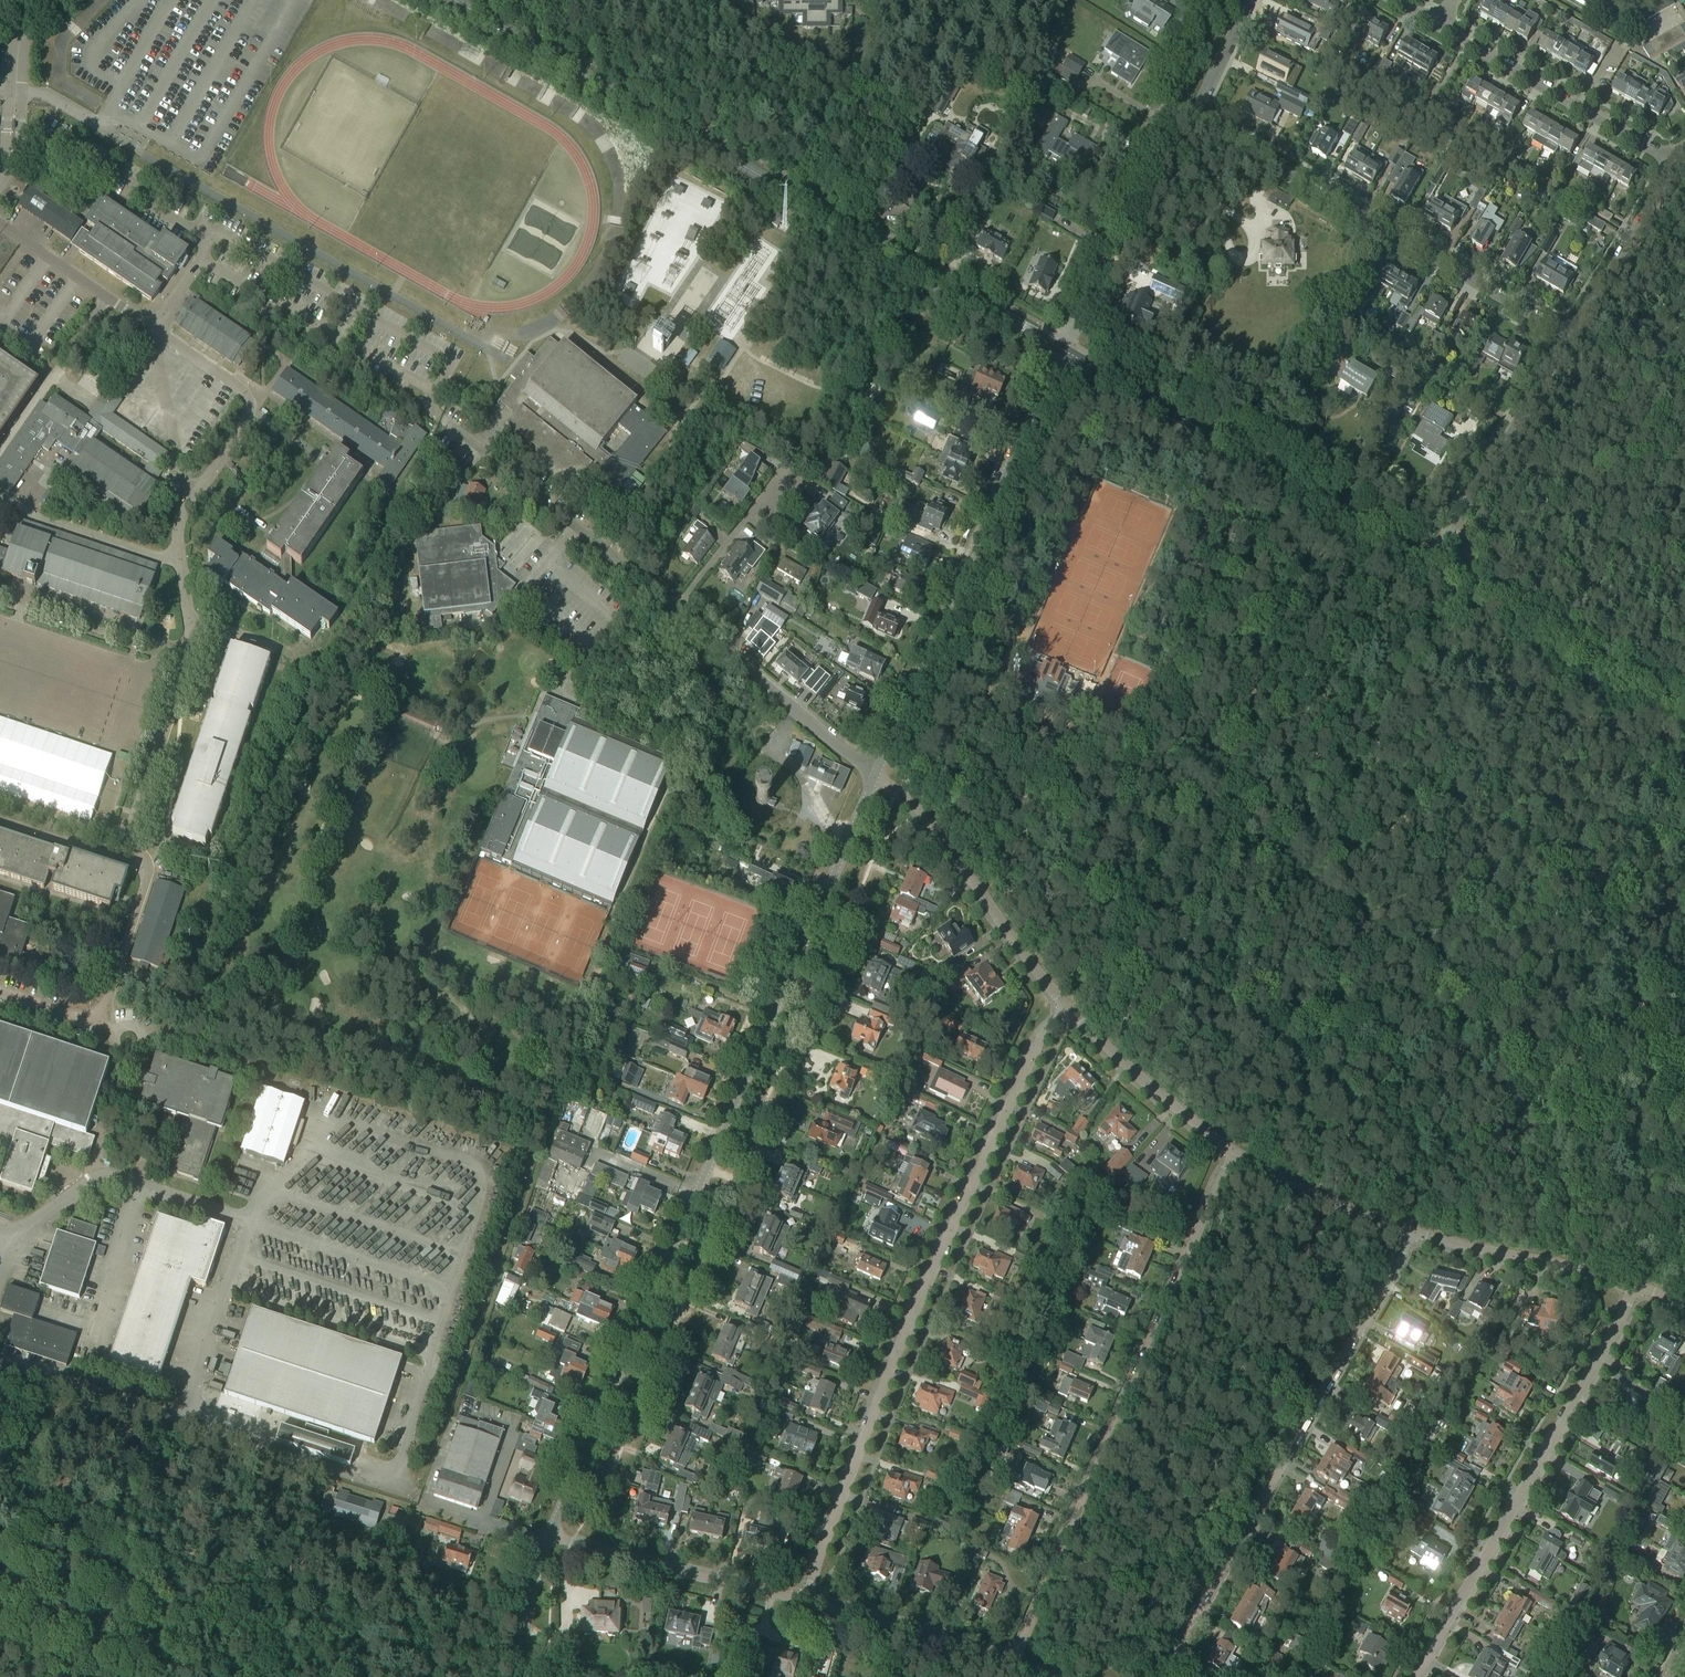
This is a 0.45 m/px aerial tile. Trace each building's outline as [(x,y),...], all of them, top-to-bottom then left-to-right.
[(767,4),(769,4),(769,3),(779,3),(779,16),(791,16),(791,0),(767,0),(767,4)] [(804,2),(804,0),(791,0),(791,16),(803,16),(803,29),(816,29),(816,2),(804,2)] [(828,29),(828,16),(841,16),(841,0),(828,0),(828,2),(816,2),(816,29),(828,29)] [(1155,23),(1161,28),(1169,16),(1168,16),(1170,12),(1165,8),(1165,9),(1160,6),(1163,0),(1145,0),(1133,18),(1147,27),(1154,17),(1158,19),(1155,23)] [(1339,4),(1331,1),(1332,0),(1303,0),(1325,11),(1324,13),(1333,17),(1339,4)] [(1500,6),(1501,7),(1505,1),(1504,0),(1488,0),(1480,14),(1492,21),(1500,6)] [(1549,5),(1540,0),(1535,0),(1534,3),(1546,10),(1549,5)] [(1593,0),(1571,0),(1587,9),(1593,0)] [(1658,14),(1663,11),(1657,0),(1652,3),(1658,14)] [(1657,0),(1663,11),(1669,8),(1664,0),(1658,0),(1657,0)] [(1653,17),(1658,14),(1652,3),(1647,6),(1653,17)] [(1512,13),(1501,7),(1500,6),(1492,21),(1504,28),(1512,13)] [(1647,20),(1653,17),(1647,6),(1641,9),(1647,20)] [(1525,20),(1528,14),(1516,7),(1512,13),(1504,28),(1516,34),(1524,20),(1525,20)] [(1641,9),(1636,13),(1642,23),(1647,20),(1641,9)] [(1569,23),(1571,19),(1560,12),(1557,17),(1569,23)] [(1631,16),(1637,26),(1642,23),(1636,13),(1631,16)] [(1543,23),(1528,14),(1525,20),(1524,20),(1516,34),(1527,41),(1535,27),(1539,30),(1543,23)] [(1306,48),(1315,30),(1285,16),(1276,33),(1306,48)] [(1631,16),(1625,19),(1631,29),(1632,29),(1637,26),(1631,16)] [(1581,30),(1583,26),(1571,19),(1569,23),(1581,30)] [(1379,48),(1389,30),(1374,22),(1364,40),(1379,48)] [(1352,35),(1356,26),(1349,23),(1345,32),(1352,35)] [(1592,37),(1594,32),(1583,26),(1581,30),(1592,37)] [(1684,38),(1684,34),(1680,26),(1675,29),(1681,40),(1684,38)] [(1676,43),(1681,40),(1675,29),(1670,32),(1676,43)] [(1150,54),(1116,32),(1104,50),(1126,64),(1118,75),(1131,84),(1150,54)] [(1604,44),(1607,40),(1594,32),(1592,37),(1604,44)] [(1671,46),(1676,43),(1670,32),(1665,35),(1671,46)] [(1550,55),(1559,40),(1547,34),(1539,48),(1550,55)] [(1666,49),(1671,46),(1665,35),(1659,38),(1666,49)] [(1571,48),(1575,41),(1569,38),(1565,44),(1559,40),(1550,55),(1562,62),(1570,47),(1571,48)] [(1661,52),(1666,49),(1659,38),(1654,41),(1661,52)] [(959,39),(953,48),(960,52),(965,43),(959,39)] [(1403,60),(1413,66),(1410,72),(1411,72),(1424,50),(1408,41),(1395,63),(1400,66),(1403,60)] [(1655,55),(1661,52),(1654,41),(1649,44),(1655,55)] [(1650,59),(1655,55),(1649,44),(1643,48),(1650,59)] [(1684,49),(1684,46),(1684,44),(1672,50),(1675,55),(1684,49)] [(1573,68),(1582,54),(1571,48),(1570,47),(1562,62),(1573,68)] [(1582,54),(1573,68),(1585,75),(1596,56),(1585,49),(1582,54)] [(1422,86),(1438,58),(1424,50),(1411,72),(1421,78),(1419,82),(1420,85),(1422,86)] [(1663,62),(1675,55),(1672,50),(1661,57),(1663,62)] [(1285,83),(1294,66),(1267,53),(1259,70),(1285,83)] [(1642,66),(1645,61),(1633,54),(1630,59),(1642,66)] [(1070,72),(1077,60),(1070,56),(1063,68),(1070,72)] [(1078,77),(1085,65),(1077,60),(1070,72),(1078,77)] [(1385,78),(1392,65),(1384,60),(1376,74),(1377,74),(1375,79),(1381,82),(1383,78),(1385,78)] [(1654,73),(1657,68),(1645,61),(1642,66),(1654,73)] [(1664,81),(1669,79),(1666,73),(1657,68),(1654,73),(1662,77),(1664,81)] [(1684,70),(1679,73),(1682,77),(1675,81),(1684,99),(1684,72),(1684,70)] [(1369,87),(1375,77),(1364,71),(1358,81),(1369,87)] [(1635,77),(1636,76),(1629,72),(1626,79),(1620,76),(1612,90),(1623,97),(1632,83),(1635,77)] [(1635,77),(1632,83),(1623,97),(1635,104),(1644,90),(1647,84),(1635,77)] [(941,114),(950,99),(953,99),(957,91),(956,88),(958,84),(949,79),(938,99),(940,100),(934,110),(941,114)] [(1486,86),(1474,79),(1462,99),(1474,106),(1477,101),(1486,86)] [(1670,92),(1675,90),(1669,79),(1664,81),(1670,92)] [(1305,104),(1308,97),(1296,91),(1281,83),(1277,91),(1293,98),(1305,104)] [(1489,108),(1497,93),(1486,86),(1477,101),(1489,108)] [(1656,97),(1659,92),(1658,91),(1659,90),(1652,86),(1649,93),(1644,90),(1635,104),(1647,111),(1655,96),(1656,97)] [(1281,105),(1254,92),(1244,111),(1272,125),(1280,108),(1290,113),(1296,101),(1285,96),(1281,105)] [(1439,106),(1445,96),(1438,92),(1433,102),(1439,106)] [(1670,98),(1659,92),(1656,97),(1655,96),(1647,111),(1659,117),(1663,110),(1668,114),(1672,106),(1670,98)] [(1406,109),(1411,102),(1397,93),(1393,101),(1406,109)] [(1501,115),(1509,100),(1497,93),(1489,108),(1500,114),(1501,115)] [(1315,99),(1312,105),(1318,108),(1321,102),(1315,99)] [(1508,128),(1520,107),(1509,100),(1501,115),(1500,114),(1497,121),(1508,128)] [(1045,123),(1051,113),(1037,105),(1031,116),(1045,123)] [(1536,135),(1544,120),(1532,113),(1524,128),(1535,135),(1536,135)] [(1067,146),(1057,140),(1067,123),(1056,116),(1035,152),(1047,159),(1050,152),(1078,168),(1084,158),(1091,162),(1098,149),(1074,135),(1067,146)] [(1543,147),(1555,127),(1544,120),(1536,135),(1535,135),(1532,141),(1543,147)] [(1459,134),(1460,132),(1458,131),(1459,129),(1449,122),(1446,127),(1459,134)] [(1351,138),(1357,128),(1349,123),(1343,133),(1351,138)] [(976,130),(969,127),(965,133),(954,127),(947,139),(958,146),(959,144),(976,153),(984,139),(986,139),(988,135),(987,133),(979,128),(977,128),(976,130)] [(1555,154),(1559,148),(1558,148),(1567,134),(1555,127),(1543,147),(1555,154)] [(936,141),(943,145),(950,132),(943,128),(936,141)] [(1359,146),(1366,133),(1358,128),(1351,141),(1359,146)] [(1470,141),(1472,136),(1459,129),(1458,131),(1460,132),(1459,134),(1470,141)] [(1338,138),(1324,130),(1321,136),(1316,133),(1309,145),(1314,148),(1312,151),(1326,159),(1338,138)] [(1570,155),(1579,140),(1567,134),(1558,148),(1559,148),(1570,155)] [(1482,148),(1483,146),(1482,145),(1483,143),(1472,136),(1470,141),(1482,148)] [(1453,144),(1443,138),(1439,146),(1448,151),(1453,144)] [(1493,154),(1495,150),(1483,143),(1482,145),(1483,146),(1482,148),(1493,154)] [(969,164),(976,153),(959,144),(958,146),(947,166),(961,174),(967,163),(969,164)] [(1359,178),(1372,155),(1357,147),(1353,154),(1355,155),(1346,171),(1359,178)] [(1590,174),(1602,154),(1590,147),(1578,168),(1590,174)] [(1396,167),(1404,152),(1396,148),(1388,163),(1396,167)] [(918,150),(914,158),(918,161),(923,153),(918,150)] [(1509,154),(1503,151),(1499,158),(1504,161),(1517,168),(1518,166),(1517,165),(1518,163),(1508,157),(1509,154)] [(1602,181),(1614,161),(1602,154),(1590,174),(1590,175),(1602,181)] [(1373,186),(1382,170),(1375,166),(1379,159),(1372,155),(1359,178),(1373,186)] [(1397,167),(1405,172),(1412,160),(1404,155),(1397,167)] [(1617,182),(1625,167),(1614,161),(1602,181),(1607,184),(1610,178),(1617,182)] [(1527,174),(1530,169),(1518,163),(1517,165),(1518,166),(1517,168),(1527,174)] [(1437,187),(1448,168),(1441,164),(1430,184),(1437,187)] [(1629,189),(1637,174),(1625,167),(1617,182),(1629,189)] [(1539,181),(1541,179),(1539,178),(1540,175),(1530,169),(1527,174),(1539,181)] [(1405,205),(1419,180),(1407,173),(1403,181),(1402,180),(1392,197),(1405,205)] [(1551,188),(1554,183),(1540,175),(1539,178),(1541,179),(1539,181),(1551,188)] [(1004,190),(1008,184),(997,178),(994,184),(1004,190)] [(75,217),(74,218),(32,189),(20,207),(22,208),(21,208),(50,228),(71,242),(83,224),(80,223),(82,221),(75,217)] [(1470,207),(1477,210),(1477,209),(1480,204),(1482,201),(1487,192),(1481,189),(1470,207)] [(1575,202),(1576,199),(1574,198),(1576,195),(1566,189),(1562,195),(1575,202)] [(1289,207),(1293,200),(1276,190),(1272,198),(1289,207)] [(1585,208),(1588,202),(1576,195),(1574,198),(1576,199),(1575,202),(1585,208)] [(1437,223),(1451,200),(1446,196),(1441,205),(1434,201),(1425,216),(1437,223)] [(1463,218),(1468,209),(1451,200),(1437,223),(1452,232),(1460,217),(1463,218)] [(163,242),(103,201),(98,208),(96,206),(95,206),(89,214),(90,215),(93,216),(88,223),(98,230),(90,241),(87,239),(79,251),(152,301),(160,289),(156,287),(158,284),(159,285),(160,285),(160,284),(161,284),(161,283),(162,282),(162,281),(162,280),(161,279),(162,278),(168,282),(187,254),(165,239),(163,242)] [(1480,204),(1477,209),(1483,212),(1487,207),(1488,205),(1482,201),(1480,204)] [(1598,215),(1601,210),(1588,202),(1585,208),(1598,215)] [(1052,221),(1057,211),(1045,204),(1040,214),(1052,221)] [(1610,222),(1613,215),(1601,208),(1601,210),(1598,215),(1610,222)] [(979,227),(986,214),(979,209),(971,223),(979,227)] [(1563,219),(1571,223),(1577,213),(1569,209),(1563,219)] [(1470,243),(1484,250),(1500,222),(1487,214),(1470,243)] [(772,225),(778,228),(783,219),(778,215),(772,225)] [(1601,233),(1606,225),(1590,216),(1586,224),(1601,233)] [(1515,237),(1524,223),(1521,221),(1518,219),(1509,233),(1515,237)] [(1003,262),(1012,246),(985,231),(976,247),(985,252),(985,253),(993,258),(994,257),(1003,262)] [(1292,268),(1293,239),(1289,239),(1289,232),(1267,232),(1267,240),(1273,240),(1273,246),(1263,246),(1263,267),(1292,268)] [(1547,254),(1557,238),(1550,234),(1540,250),(1547,254)] [(1536,249),(1531,246),(1533,243),(1518,235),(1503,261),(1504,262),(1503,264),(1509,269),(1511,266),(1516,269),(1517,268),(1519,269),(1537,248),(1536,249)] [(1558,261),(1556,260),(1556,259),(1549,255),(1544,263),(1545,264),(1537,278),(1550,286),(1564,261),(1561,260),(1558,261)] [(1048,292),(1055,277),(1053,277),(1057,266),(1041,259),(1029,287),(1045,294),(1046,291),(1048,292)] [(1570,268),(1568,266),(1567,263),(1564,261),(1550,286),(1564,294),(1572,279),(1572,280),(1577,271),(1570,267),(1570,268)] [(1393,293),(1403,276),(1390,268),(1381,282),(1379,281),(1373,291),(1382,296),(1386,289),(1393,293)] [(1407,309),(1412,300),(1410,299),(1418,284),(1403,276),(1393,293),(1402,298),(1399,304),(1407,309)] [(1171,283),(1165,296),(1180,303),(1186,289),(1171,283)] [(1365,308),(1372,295),(1363,290),(1356,303),(1365,308)] [(1437,326),(1448,306),(1434,298),(1426,311),(1419,307),(1412,319),(1411,318),(1404,330),(1411,334),(1421,317),(1437,326)] [(182,327),(181,329),(232,364),(233,363),(239,367),(254,344),(248,340),(249,339),(198,303),(197,305),(191,301),(176,323),(182,327)] [(1123,303),(1108,333),(1121,340),(1124,334),(1131,337),(1135,327),(1138,329),(1142,320),(1140,319),(1145,309),(1130,301),(1128,306),(1123,303)] [(1411,317),(1404,314),(1397,326),(1403,330),(1411,317)] [(1470,341),(1479,325),(1464,316),(1454,332),(1470,341)] [(1433,351),(1442,336),(1435,332),(1428,344),(1429,345),(1427,347),(1433,351)] [(1439,355),(1449,339),(1443,336),(1433,352),(1439,355)] [(500,401),(506,406),(507,407),(508,407),(509,406),(517,413),(515,415),(506,426),(507,426),(542,455),(560,469),(578,483),(578,484),(579,482),(582,479),(587,472),(594,478),(612,455),(602,447),(618,426),(634,406),(637,402),(636,402),(629,396),(635,389),(635,388),(634,389),(619,377),(620,376),(619,376),(619,377),(593,356),(594,355),(593,355),(593,356),(578,344),(579,343),(578,343),(577,344),(577,345),(574,348),(572,350),(570,349),(566,346),(565,345),(564,344),(565,343),(564,343),(561,347),(557,344),(550,339),(534,359),(527,354),(510,375),(510,376),(516,381),(503,397),(500,401)] [(1504,344),(1494,339),(1485,355),(1477,350),(1466,369),(1474,374),(1479,366),(1481,367),(1487,356),(1499,363),(1502,358),(1511,343),(1506,340),(1504,344)] [(711,359),(727,369),(739,350),(722,340),(711,359)] [(1517,369),(1527,352),(1511,343),(1502,358),(1499,363),(1500,364),(1502,360),(1517,369)] [(0,359),(0,439),(37,385),(0,359)] [(1367,398),(1378,379),(1352,364),(1341,383),(1367,398)] [(1004,382),(996,378),(997,375),(982,368),(975,382),(974,381),(971,387),(974,388),(971,394),(980,399),(984,391),(997,397),(1004,382)] [(389,489),(412,455),(415,452),(426,436),(414,428),(393,421),(393,422),(395,422),(389,439),(288,370),(273,392),(386,470),(378,481),(389,489)] [(1412,371),(1407,381),(1414,385),(1419,375),(1412,371)] [(1418,387),(1423,379),(1420,377),(1415,386),(1418,387)] [(12,444),(11,444),(9,447),(9,448),(0,461),(0,485),(1,486),(10,492),(11,492),(31,463),(34,459),(42,447),(48,452),(56,440),(59,443),(62,445),(74,453),(74,454),(78,457),(68,471),(137,519),(153,496),(161,484),(162,483),(161,483),(157,480),(161,473),(162,472),(158,469),(164,460),(167,456),(169,454),(112,415),(122,401),(114,396),(106,391),(94,408),(91,413),(89,416),(86,419),(84,418),(82,417),(56,398),(54,401),(51,404),(49,409),(40,403),(39,404),(36,409),(33,413),(12,444)] [(967,404),(970,397),(958,393),(956,400),(967,404)] [(1490,412),(1495,404),(1481,396),(1476,404),(1490,412)] [(963,414),(966,406),(955,401),(952,409),(963,414)] [(1444,432),(1453,418),(1432,405),(1423,419),(1424,419),(1414,436),(1424,442),(1423,443),(1424,443),(1427,439),(1436,445),(1444,432)] [(594,478),(590,482),(591,482),(591,483),(592,482),(597,486),(596,487),(597,487),(597,486),(613,499),(607,506),(608,507),(613,500),(644,462),(647,459),(673,426),(672,426),(667,433),(651,420),(652,419),(651,418),(650,419),(640,411),(634,406),(618,426),(632,437),(615,458),(612,455),(594,478)] [(477,420),(482,424),(488,416),(484,412),(477,420)] [(940,418),(930,412),(924,422),(935,428),(940,418)] [(1391,423),(1387,430),(1393,434),(1397,427),(1391,423)] [(742,505),(768,470),(760,464),(764,454),(743,443),(738,449),(750,457),(724,492),(742,505)] [(951,453),(944,450),(941,456),(969,468),(971,463),(970,460),(971,458),(968,457),(971,449),(958,444),(957,445),(955,444),(951,453)] [(267,549),(281,558),(291,558),(301,565),(363,475),(349,466),(346,464),(350,459),(336,449),(328,460),(324,457),(321,461),(325,464),(277,534),(273,531),(270,535),(274,538),(267,549)] [(969,468),(941,456),(939,462),(946,466),(942,475),(944,476),(944,477),(957,483),(960,475),(963,476),(964,474),(967,474),(969,468)] [(846,471),(824,459),(813,480),(835,492),(846,471)] [(919,486),(924,473),(915,469),(909,482),(919,486)] [(50,488),(54,491),(59,485),(54,481),(50,488)] [(476,512),(478,508),(485,491),(469,485),(461,506),(476,512)] [(458,509),(463,498),(456,495),(452,506),(458,509)] [(847,504),(835,495),(830,501),(825,507),(823,505),(818,512),(815,509),(808,520),(810,522),(802,533),(802,534),(806,529),(820,539),(825,532),(827,533),(834,525),(832,523),(837,516),(836,515),(840,510),(842,511),(847,504)] [(941,510),(944,504),(938,502),(936,507),(929,504),(928,507),(921,504),(918,510),(945,522),(948,516),(946,515),(947,512),(941,510)] [(689,515),(695,519),(700,512),(694,508),(689,515)] [(943,528),(945,522),(918,510),(915,517),(922,520),(919,528),(931,533),(933,528),(939,530),(940,528),(943,528)] [(157,566),(53,532),(54,532),(22,521),(11,553),(0,550),(0,571),(5,572),(4,574),(5,575),(5,574),(25,580),(25,582),(27,583),(26,584),(33,586),(34,585),(35,586),(36,584),(119,612),(139,619),(140,619),(157,566)] [(697,564),(714,542),(704,535),(708,530),(697,521),(693,527),(699,532),(683,553),(697,564)] [(494,614),(515,587),(499,574),(506,566),(496,558),(495,547),(482,537),(481,526),(414,534),(424,615),(428,614),(430,631),(442,630),(440,616),(487,611),(491,614),(494,614)] [(875,530),(867,541),(875,548),(880,534),(875,530)] [(774,547),(779,540),(772,534),(767,541),(774,547)] [(925,570),(931,556),(917,550),(921,541),(908,535),(900,555),(910,559),(909,563),(925,570)] [(291,558),(281,558),(282,582),(281,583),(274,578),(275,576),(271,573),(269,575),(254,564),(256,563),(252,560),(250,561),(243,556),(239,562),(231,557),(233,554),(217,543),(208,556),(216,562),(205,578),(221,589),(227,580),(234,585),(232,589),(239,594),(238,596),(242,599),(243,597),(258,607),(257,609),(261,612),(263,610),(270,615),(272,613),(311,639),(322,623),(329,629),(339,615),(292,583),(291,574),(291,558)] [(765,552),(753,543),(747,551),(739,544),(719,570),(733,581),(746,565),(752,569),(765,552)] [(800,583),(807,572),(783,558),(777,569),(800,583)] [(893,573),(895,566),(883,562),(881,568),(893,573)] [(919,584),(898,574),(895,580),(891,578),(887,587),(896,591),(895,592),(912,599),(919,584)] [(763,581),(757,593),(779,605),(786,593),(763,581)] [(876,590),(862,582),(856,593),(870,601),(876,590)] [(894,638),(895,637),(896,637),(898,632),(897,631),(899,625),(882,617),(882,618),(878,616),(882,607),(873,603),(864,625),(873,629),(877,630),(876,631),(894,638)] [(801,620),(808,609),(802,605),(795,616),(801,620)] [(743,608),(740,609),(737,613),(742,617),(747,611),(743,608)] [(774,624),(780,615),(769,608),(763,617),(774,624)] [(755,639),(747,647),(756,655),(755,657),(761,662),(773,648),(768,644),(777,632),(761,621),(750,634),(755,639)] [(879,658),(854,647),(850,657),(848,656),(850,658),(881,672),(885,662),(878,659),(879,658)] [(254,712),(271,661),(231,648),(214,700),(218,701),(215,708),(212,707),(172,825),(176,826),(173,835),(206,846),(209,837),(212,838),(251,720),(248,719),(250,711),(254,712)] [(878,679),(881,672),(850,658),(848,656),(842,653),(838,661),(846,665),(846,666),(860,672),(859,674),(874,681),(876,678),(878,679)] [(800,666),(786,654),(782,659),(781,657),(776,663),(777,665),(776,666),(798,684),(800,681),(805,685),(804,686),(811,692),(826,675),(819,669),(812,677),(807,673),(810,669),(803,663),(800,666)] [(1055,715),(1071,678),(1034,662),(1024,685),(1022,684),(1016,698),(1019,699),(1021,694),(1028,697),(1026,702),(1055,715)] [(838,669),(835,673),(841,677),(844,673),(838,669)] [(823,701),(838,681),(832,677),(817,696),(823,701)] [(850,688),(846,687),(843,692),(847,694),(843,703),(862,711),(862,710),(864,709),(866,705),(865,703),(866,701),(864,700),(866,695),(850,687),(850,688)] [(562,703),(551,699),(548,708),(542,705),(537,716),(539,716),(536,723),(540,725),(528,753),(523,751),(480,852),(512,865),(512,866),(520,869),(520,871),(521,871),(521,870),(531,874),(530,875),(531,875),(532,874),(541,878),(540,879),(541,880),(542,878),(551,882),(551,883),(552,884),(552,883),(561,886),(561,888),(562,888),(562,887),(571,891),(571,892),(572,892),(572,891),(582,895),(581,896),(582,897),(583,896),(592,899),(591,901),(592,901),(593,900),(602,904),(602,905),(603,905),(603,904),(611,908),(673,760),(665,757),(666,756),(664,755),(664,756),(655,752),(655,751),(654,751),(654,752),(645,748),(645,747),(644,747),(644,748),(634,744),(635,743),(634,742),(633,743),(624,740),(625,738),(624,738),(623,739),(614,735),(615,734),(613,734),(613,735),(604,731),(604,730),(603,729),(603,731),(594,727),(594,726),(593,725),(593,726),(584,722),(584,721),(583,721),(583,722),(581,721),(585,713),(573,708),(570,700),(562,703)] [(393,716),(396,717),(400,709),(438,725),(439,721),(398,703),(393,716)] [(794,742),(789,754),(795,757),(800,745),(794,742)] [(813,751),(801,746),(793,763),(806,768),(813,751)] [(850,772),(820,759),(818,763),(815,762),(808,778),(841,792),(850,772)] [(706,773),(710,763),(703,760),(699,770),(706,773)] [(774,808),(776,802),(771,799),(771,798),(770,796),(768,793),(766,792),(764,791),(761,791),(759,792),(757,794),(756,795),(755,797),(755,798),(755,801),(755,802),(757,804),(758,806),(761,807),(763,807),(765,807),(766,806),(768,805),(774,808)] [(686,823),(683,830),(693,835),(696,828),(686,823)] [(4,875),(8,876),(44,888),(48,876),(56,855),(56,853),(0,834),(0,874),(4,875)] [(56,855),(48,876),(56,878),(53,889),(111,908),(113,903),(115,896),(116,893),(121,895),(128,875),(72,856),(70,855),(70,856),(69,855),(65,852),(62,857),(61,856),(60,856),(59,855),(56,855)] [(736,870),(739,864),(728,859),(725,865),(736,870)] [(775,878),(751,867),(749,873),(762,879),(791,891),(796,880),(778,872),(775,878)] [(926,910),(928,904),(916,899),(926,876),(911,869),(901,893),(903,894),(910,897),(908,902),(926,910)] [(786,903),(791,891),(762,879),(759,885),(763,886),(761,891),(768,894),(767,894),(786,903)] [(163,953),(184,891),(157,882),(132,959),(142,962),(140,968),(145,970),(147,970),(148,965),(158,968),(165,970),(170,956),(163,953)] [(908,902),(910,897),(903,894),(902,898),(899,897),(890,918),(899,922),(900,920),(911,925),(916,913),(923,916),(925,911),(926,910),(908,902)] [(19,964),(31,927),(8,919),(15,900),(0,895),(0,958),(19,964)] [(635,907),(638,901),(632,898),(629,905),(635,907)] [(958,933),(955,927),(954,928),(950,923),(937,932),(945,942),(944,943),(954,958),(973,944),(968,937),(970,936),(964,928),(958,933)] [(900,944),(905,949),(910,945),(905,940),(900,944)] [(898,955),(900,948),(885,942),(883,948),(898,955)] [(621,965),(617,975),(627,979),(629,975),(643,981),(648,970),(647,970),(650,963),(622,952),(619,959),(617,964),(621,965)] [(912,971),(915,964),(900,957),(896,965),(912,971)] [(943,974),(957,965),(951,957),(938,966),(943,974)] [(879,980),(884,982),(895,987),(899,978),(888,974),(890,968),(883,965),(883,967),(874,963),(872,967),(870,966),(866,974),(879,980)] [(1004,988),(986,964),(972,975),(968,968),(948,983),(952,989),(965,980),(983,1004),(985,1002),(987,1005),(992,1001),(990,998),(1004,988)] [(882,998),(885,992),(881,991),(884,982),(879,980),(866,974),(863,983),(865,984),(863,988),(873,993),(872,994),(882,998)] [(593,981),(596,989),(601,987),(598,979),(593,981)] [(83,994),(94,997),(96,992),(85,988),(83,994)] [(895,1018),(899,1010),(876,1001),(873,1008),(895,1018)] [(736,1024),(705,1010),(703,1014),(695,1011),(693,1017),(706,1022),(715,1026),(732,1033),(736,1024)] [(941,1012),(937,1022),(949,1027),(953,1018),(941,1012)] [(892,1026),(895,1019),(883,1014),(880,1021),(879,1024),(872,1021),(870,1025),(859,1020),(852,1037),(864,1042),(861,1047),(873,1052),(875,1047),(876,1047),(883,1031),(886,1023),(892,1026)] [(706,1022),(699,1038),(715,1045),(717,1039),(732,1045),(736,1036),(706,1022)] [(663,1025),(659,1036),(681,1045),(685,1047),(690,1037),(685,1035),(663,1025)] [(110,1065),(0,1028),(0,1150),(10,1153),(0,1184),(33,1195),(49,1145),(88,1158),(95,1138),(86,1135),(110,1065)] [(980,1061),(981,1058),(984,1057),(986,1052),(985,1050),(986,1047),(961,1035),(955,1049),(980,1061)] [(685,1059),(689,1050),(656,1036),(652,1045),(685,1059)] [(940,1067),(943,1061),(921,1051),(919,1058),(940,1067)] [(228,1106),(231,1099),(236,1083),(217,1076),(218,1074),(215,1073),(214,1072),(214,1073),(211,1072),(210,1074),(156,1056),(148,1079),(147,1079),(146,1082),(145,1081),(144,1083),(145,1083),(144,1086),(146,1087),(141,1103),(185,1117),(167,1170),(198,1180),(218,1119),(223,1121),(228,1106)] [(872,1068),(875,1062),(867,1059),(864,1065),(872,1068)] [(630,1086),(638,1068),(626,1063),(618,1081),(630,1086)] [(861,1072),(860,1074),(874,1080),(883,1084),(884,1081),(887,1075),(884,1074),(863,1065),(861,1072)] [(852,1090),(856,1079),(855,1079),(857,1074),(839,1066),(830,1087),(841,1092),(840,1096),(841,1098),(845,1100),(847,1099),(851,1090),(852,1090)] [(1086,1075),(1076,1066),(1074,1068),(1073,1066),(1060,1080),(1065,1084),(1062,1086),(1070,1093),(1086,1075)] [(708,1089),(711,1081),(695,1074),(697,1071),(688,1067),(683,1080),(699,1087),(698,1088),(702,1090),(703,1087),(708,1089)] [(961,1101),(968,1087),(955,1081),(957,1077),(939,1069),(937,1073),(942,1076),(935,1092),(947,1098),(948,1094),(961,1101)] [(1083,1102),(1094,1091),(1092,1089),(1096,1084),(1086,1075),(1070,1093),(1075,1098),(1077,1096),(1083,1102)] [(699,1087),(683,1080),(677,1078),(673,1087),(668,1099),(683,1106),(688,1094),(703,1100),(708,1089),(703,1087),(702,1090),(698,1088),(699,1087)] [(242,1151),(242,1152),(250,1154),(254,1156),(261,1158),(265,1159),(271,1161),(276,1163),(284,1166),(290,1146),(299,1120),(304,1104),(262,1090),(256,1108),(254,1115),(242,1151)] [(936,1112),(939,1105),(909,1091),(905,1100),(925,1109),(926,1107),(936,1112)] [(656,1105),(635,1096),(631,1107),(652,1115),(656,1105)] [(1055,1105),(1050,1102),(1047,1108),(1057,1113),(1062,1106),(1056,1104),(1055,1105)] [(1136,1133),(1126,1124),(1132,1117),(1119,1106),(1098,1130),(1106,1136),(1110,1132),(1119,1140),(1121,1137),(1128,1142),(1136,1133)] [(825,1125),(816,1121),(809,1137),(837,1148),(843,1133),(854,1138),(860,1124),(856,1122),(829,1111),(825,1121),(826,1121),(825,1125)] [(941,1144),(945,1133),(942,1132),(944,1128),(932,1122),(933,1120),(920,1114),(912,1130),(921,1135),(920,1137),(929,1142),(931,1139),(935,1141),(934,1142),(936,1143),(937,1142),(941,1144)] [(687,1138),(672,1132),(676,1121),(660,1115),(652,1135),(658,1138),(658,1137),(672,1143),(671,1145),(676,1147),(677,1145),(683,1148),(687,1138)] [(605,1123),(611,1126),(614,1120),(608,1117),(605,1123)] [(1073,1132),(1079,1137),(1082,1134),(1080,1133),(1088,1123),(1083,1118),(1073,1132)] [(612,1126),(619,1129),(621,1123),(614,1120),(612,1126)] [(566,1135),(569,1126),(563,1124),(560,1132),(556,1131),(543,1166),(554,1171),(558,1161),(580,1170),(590,1144),(566,1135)] [(1060,1157),(1063,1152),(1057,1149),(1063,1136),(1039,1124),(1032,1139),(1055,1151),(1053,1154),(1060,1157)] [(885,1127),(880,1125),(876,1134),(880,1136),(885,1127)] [(874,1130),(867,1128),(865,1133),(871,1136),(874,1130)] [(1079,1137),(1069,1131),(1065,1138),(1075,1144),(1079,1137)] [(676,1147),(671,1145),(672,1143),(658,1137),(658,1138),(652,1151),(662,1155),(664,1151),(678,1157),(683,1148),(677,1145),(676,1147)] [(919,1155),(890,1142),(887,1148),(905,1156),(902,1163),(910,1166),(904,1178),(922,1187),(925,1179),(924,1179),(927,1173),(926,1173),(929,1167),(915,1161),(918,1155),(919,1156),(919,1155)] [(1187,1165),(1189,1163),(1167,1148),(1163,1155),(1161,1154),(1150,1168),(1156,1173),(1160,1168),(1169,1174),(1170,1172),(1178,1178),(1183,1171),(1184,1172),(1189,1166),(1187,1165)] [(1131,1158),(1122,1150),(1106,1168),(1116,1176),(1131,1158)] [(646,1165),(650,1158),(634,1151),(631,1159),(646,1165)] [(1074,1180),(1081,1172),(1065,1160),(1059,1167),(1074,1180)] [(601,1180),(606,1167),(596,1163),(591,1175),(601,1180)] [(811,1164),(809,1170),(820,1175),(823,1169),(811,1164)] [(1057,1179),(1063,1172),(1052,1164),(1047,1171),(1057,1179)] [(1123,1176),(1139,1188),(1147,1177),(1131,1165),(1123,1176)] [(1034,1172),(1020,1166),(1013,1181),(1034,1191),(1038,1183),(1039,1184),(1045,1171),(1037,1167),(1034,1172)] [(623,1189),(629,1177),(606,1167),(601,1180),(603,1181),(617,1187),(623,1189)] [(795,1172),(786,1168),(784,1172),(782,1172),(779,1180),(796,1187),(800,1179),(804,1181),(807,1175),(796,1171),(795,1172)] [(897,1175),(889,1194),(865,1183),(863,1189),(889,1201),(891,1195),(911,1204),(914,1198),(915,1199),(917,1194),(918,1194),(922,1187),(904,1178),(897,1175)] [(599,1186),(601,1181),(589,1176),(586,1181),(599,1186)] [(636,1190),(634,1194),(658,1205),(662,1195),(648,1189),(651,1183),(641,1179),(636,1190)] [(794,1204),(797,1197),(793,1196),(796,1187),(779,1180),(775,1188),(777,1189),(775,1193),(784,1197),(784,1199),(794,1204)] [(593,1199),(598,1187),(585,1181),(580,1194),(593,1199)] [(615,1192),(617,1187),(603,1181),(602,1183),(609,1186),(608,1188),(615,1192)] [(879,1207),(882,1199),(868,1192),(864,1200),(879,1207)] [(634,1194),(627,1210),(637,1214),(640,1208),(654,1214),(658,1205),(634,1194)] [(563,1207),(566,1201),(557,1197),(554,1203),(563,1207)] [(604,1216),(608,1207),(593,1200),(589,1210),(604,1216)] [(833,1204),(827,1218),(836,1222),(842,1208),(833,1204)] [(1031,1217),(1008,1207),(1006,1211),(1000,1209),(993,1224),(1004,1228),(1002,1233),(1012,1238),(1017,1226),(1019,1227),(1023,1220),(1028,1222),(1031,1217)] [(545,1225),(549,1216),(533,1209),(529,1218),(545,1225)] [(801,1221),(804,1214),(792,1209),(789,1216),(801,1221)] [(882,1209),(877,1220),(875,1219),(868,1235),(893,1246),(896,1239),(900,1230),(893,1227),(895,1224),(899,1217),(882,1209)] [(1094,1218),(1101,1221),(1103,1214),(1096,1211),(1094,1218)] [(1054,1224),(1057,1217),(1046,1212),(1043,1219),(1054,1224)] [(610,1235),(615,1223),(594,1213),(588,1226),(610,1235)] [(804,1214),(801,1221),(808,1224),(811,1217),(804,1214)] [(204,1221),(201,1231),(157,1217),(141,1265),(142,1265),(110,1363),(109,1363),(159,1380),(159,1379),(158,1379),(190,1281),(191,1282),(192,1280),(195,1280),(195,1281),(196,1283),(206,1286),(225,1228),(216,1225),(212,1227),(209,1226),(210,1224),(210,1223),(204,1221)] [(766,1219),(760,1235),(775,1241),(778,1242),(781,1244),(783,1244),(789,1229),(766,1219)] [(57,1232),(40,1286),(79,1299),(97,1245),(92,1244),(97,1228),(71,1220),(66,1235),(57,1232)] [(1131,1233),(1134,1225),(1121,1220),(1118,1228),(1131,1233)] [(537,1227),(526,1222),(518,1240),(529,1245),(537,1227)] [(829,1233),(810,1225),(807,1232),(806,1234),(825,1242),(829,1233)] [(775,1259),(781,1244),(778,1242),(775,1241),(760,1235),(753,1250),(775,1259)] [(1123,1253),(1124,1253),(1147,1263),(1154,1247),(1130,1236),(1123,1253)] [(603,1249),(605,1250),(607,1251),(609,1252),(633,1262),(638,1252),(608,1239),(603,1249)] [(853,1253),(857,1244),(845,1239),(842,1248),(853,1253)] [(525,1248),(519,1246),(513,1258),(518,1261),(515,1269),(525,1274),(535,1252),(525,1248)] [(629,1271),(633,1262),(609,1252),(607,1251),(605,1250),(601,1259),(605,1261),(601,1270),(616,1276),(620,1268),(629,1271)] [(1049,1272),(1052,1265),(1017,1250),(1014,1256),(1049,1272)] [(996,1258),(981,1251),(973,1267),(986,1273),(985,1276),(991,1279),(993,1276),(995,1277),(1002,1280),(1012,1260),(998,1253),(996,1258)] [(1140,1279),(1147,1263),(1124,1253),(1117,1270),(1128,1274),(1127,1277),(1136,1281),(1138,1278),(1140,1279)] [(880,1280),(886,1266),(859,1254),(856,1259),(861,1261),(857,1270),(880,1280)] [(574,1257),(571,1265),(592,1274),(596,1266),(574,1257)] [(798,1282),(802,1273),(774,1260),(769,1269),(781,1274),(780,1275),(798,1282)] [(1072,1276),(1076,1268),(1067,1264),(1063,1273),(1072,1276)] [(1100,1266),(1096,1273),(1112,1281),(1115,1273),(1100,1266)] [(579,1271),(576,1277),(582,1280),(585,1273),(579,1271)] [(1432,1274),(1420,1296),(1425,1299),(1426,1298),(1433,1302),(1442,1287),(1456,1290),(1462,1291),(1468,1279),(1460,1277),(1460,1279),(1433,1273),(1433,1274),(1432,1274)] [(761,1279),(748,1274),(741,1289),(756,1295),(765,1299),(772,1281),(762,1277),(761,1279)] [(1108,1288),(1111,1280),(1095,1274),(1092,1282),(1108,1288)] [(512,1303),(522,1281),(510,1275),(498,1303),(505,1306),(508,1301),(512,1303)] [(797,1292),(801,1284),(798,1282),(780,1275),(777,1283),(797,1292)] [(832,1276),(829,1283),(842,1288),(834,1306),(840,1308),(836,1318),(853,1325),(857,1315),(864,1318),(869,1304),(856,1298),(857,1295),(847,1291),(850,1284),(832,1276)] [(594,1286),(586,1282),(582,1291),(590,1294),(594,1286)] [(1482,1316),(1487,1306),(1485,1305),(1492,1292),(1479,1284),(1467,1306),(1457,1301),(1449,1315),(1448,1315),(1441,1326),(1442,1327),(1448,1316),(1454,1320),(1460,1311),(1470,1317),(1474,1311),(1482,1316)] [(67,1367),(77,1336),(32,1321),(40,1298),(8,1287),(1,1311),(14,1316),(4,1347),(22,1352),(25,1344),(69,1359),(67,1366),(66,1366),(66,1367),(67,1367)] [(757,1318),(765,1299),(756,1295),(741,1289),(735,1304),(748,1310),(746,1314),(757,1318)] [(1004,1305),(1008,1295),(997,1290),(992,1300),(1004,1305)] [(1133,1291),(1130,1297),(1137,1299),(1139,1294),(1133,1291)] [(976,1295),(969,1292),(960,1314),(968,1318),(968,1319),(979,1324),(982,1317),(978,1315),(986,1297),(976,1293),(976,1295)] [(1111,1294),(1107,1292),(1104,1298),(1108,1300),(1103,1313),(1116,1319),(1119,1313),(1124,1316),(1131,1301),(1111,1293),(1111,1294)] [(605,1306),(598,1303),(599,1301),(583,1294),(578,1306),(581,1307),(609,1319),(613,1309),(612,1309),(613,1306),(606,1303),(605,1306)] [(1558,1314),(1560,1303),(1548,1300),(1545,1311),(1525,1306),(1522,1320),(1529,1321),(1528,1324),(1550,1329),(1550,1332),(1558,1334),(1562,1315),(1558,1314)] [(605,1329),(609,1319),(581,1307),(576,1316),(605,1329)] [(1484,1315),(1491,1319),(1495,1312),(1488,1308),(1484,1315)] [(565,1332),(572,1317),(555,1309),(548,1325),(565,1332)] [(402,1360),(402,1359),(253,1310),(252,1310),(254,1311),(227,1394),(225,1394),(286,1415),(296,1418),(334,1430),(374,1443),(373,1442),(400,1359),(402,1360)] [(1441,1326),(1448,1315),(1444,1312),(1441,1318),(1431,1313),(1428,1319),(1441,1326)] [(1407,1321),(1406,1320),(1395,1338),(1414,1348),(1418,1342),(1424,1345),(1429,1337),(1423,1333),(1424,1331),(1418,1327),(1421,1323),(1410,1316),(1407,1321)] [(835,1347),(838,1340),(842,1331),(813,1320),(810,1319),(807,1327),(822,1333),(819,1341),(829,1344),(823,1359),(844,1367),(849,1353),(835,1347)] [(1108,1353),(1114,1339),(1102,1334),(1105,1326),(1091,1320),(1087,1328),(1090,1329),(1084,1343),(1108,1353)] [(766,1330),(768,1324),(761,1321),(758,1327),(766,1330)] [(763,1337),(766,1330),(758,1327),(748,1322),(745,1330),(763,1337)] [(733,1349),(734,1349),(740,1333),(725,1327),(718,1342),(733,1349)] [(548,1332),(544,1341),(553,1344),(556,1336),(548,1332)] [(1669,1338),(1664,1335),(1658,1346),(1655,1345),(1650,1353),(1653,1355),(1651,1357),(1660,1362),(1664,1355),(1674,1361),(1666,1375),(1672,1379),(1683,1361),(1676,1357),(1676,1358),(1674,1356),(1682,1342),(1671,1336),(1669,1338)] [(959,1370),(964,1359),(959,1357),(964,1345),(949,1339),(939,1361),(948,1364),(947,1365),(959,1370)] [(1507,1358),(1514,1346),(1501,1339),(1494,1350),(1507,1358)] [(733,1349),(718,1342),(712,1357),(727,1363),(726,1364),(733,1367),(736,1360),(738,1361),(741,1352),(734,1349),(733,1349)] [(1103,1366),(1108,1353),(1084,1343),(1080,1351),(1084,1353),(1082,1358),(1103,1366)] [(585,1374),(589,1367),(574,1360),(577,1355),(567,1350),(560,1364),(574,1370),(574,1372),(578,1374),(580,1371),(585,1374)] [(1433,1366),(1437,1359),(1422,1350),(1417,1358),(1433,1366)] [(1067,1352),(1062,1362),(1074,1367),(1079,1357),(1067,1352)] [(1401,1357),(1393,1353),(1390,1357),(1386,1354),(1377,1370),(1396,1381),(1402,1371),(1401,1369),(1396,1366),(1401,1357)] [(780,1354),(777,1361),(783,1363),(786,1357),(780,1354)] [(1429,1377),(1434,1368),(1411,1354),(1406,1364),(1429,1377)] [(1508,1360),(1503,1369),(1517,1377),(1522,1369),(1508,1360)] [(1071,1375),(1074,1367),(1062,1362),(1059,1369),(1071,1375)] [(1453,1381),(1461,1370),(1452,1363),(1444,1374),(1453,1381)] [(574,1370),(560,1364),(560,1366),(555,1364),(549,1377),(554,1379),(552,1382),(563,1387),(566,1379),(580,1385),(585,1374),(580,1371),(578,1374),(574,1372),(574,1370)] [(821,1371),(805,1365),(802,1373),(818,1379),(821,1371)] [(743,1383),(746,1377),(726,1369),(723,1375),(743,1383)] [(1368,1395),(1389,1407),(1397,1392),(1395,1391),(1400,1383),(1396,1381),(1377,1370),(1368,1385),(1372,1387),(1368,1395)] [(979,1390),(984,1380),(962,1371),(957,1381),(979,1390)] [(740,1390),(743,1383),(723,1375),(721,1382),(740,1390)] [(1523,1402),(1532,1388),(1510,1375),(1502,1389),(1501,1389),(1500,1390),(1512,1396),(1523,1402)] [(547,1392),(550,1386),(530,1376),(527,1383),(547,1392)] [(1537,1377),(1535,1381),(1543,1386),(1546,1382),(1537,1377)] [(707,1382),(698,1378),(692,1393),(707,1399),(707,1400),(714,1403),(719,1392),(720,1392),(722,1387),(717,1384),(717,1383),(708,1379),(707,1382)] [(1073,1382),(1069,1380),(1065,1378),(1058,1394),(1067,1398),(1068,1395),(1087,1403),(1093,1389),(1074,1381),(1073,1382)] [(775,1390),(778,1382),(771,1379),(768,1387),(775,1390)] [(814,1380),(809,1393),(830,1401),(835,1388),(820,1383),(814,1380)] [(1668,1384),(1662,1380),(1656,1393),(1662,1396),(1668,1384)] [(469,1381),(463,1394),(466,1395),(472,1398),(478,1384),(471,1381),(469,1381)] [(990,1396),(979,1391),(979,1390),(957,1381),(957,1383),(962,1385),(959,1393),(971,1398),(973,1393),(980,1396),(977,1403),(985,1406),(990,1396)] [(948,1408),(949,1406),(952,1398),(947,1396),(949,1391),(939,1387),(937,1392),(922,1386),(916,1402),(923,1404),(921,1408),(937,1415),(941,1404),(948,1408)] [(1515,1417),(1523,1402),(1512,1396),(1500,1390),(1496,1398),(1497,1399),(1493,1406),(1502,1411),(1503,1409),(1515,1417)] [(559,1434),(564,1423),(550,1417),(554,1407),(545,1403),(548,1397),(533,1391),(531,1397),(539,1401),(535,1411),(538,1418),(536,1422),(548,1427),(549,1426),(554,1429),(553,1432),(559,1434)] [(1658,1405),(1662,1398),(1652,1392),(1648,1399),(1638,1394),(1636,1397),(1631,1394),(1624,1406),(1626,1407),(1622,1414),(1643,1425),(1650,1413),(1656,1416),(1661,1406),(1658,1405)] [(700,1415),(707,1400),(707,1399),(692,1393),(685,1408),(700,1415)] [(809,1394),(805,1393),(800,1406),(825,1415),(830,1401),(809,1393),(809,1394)] [(780,1400),(777,1406),(783,1408),(795,1413),(802,1416),(804,1409),(789,1404),(790,1402),(782,1399),(782,1401),(780,1400)] [(1490,1415),(1494,1409),(1478,1399),(1474,1405),(1490,1415)] [(761,1400),(757,1407),(763,1410),(767,1402),(761,1400)] [(1058,1416),(1061,1409),(1044,1402),(1041,1409),(1058,1416)] [(783,1408),(780,1416),(792,1421),(795,1413),(783,1408)] [(1680,1409),(1675,1417),(1684,1422),(1681,1428),(1684,1430),(1684,1411),(1681,1409),(1681,1410),(1680,1409)] [(1489,1418),(1479,1412),(1478,1413),(1475,1417),(1475,1418),(1485,1424),(1475,1441),(1478,1443),(1481,1445),(1494,1452),(1503,1437),(1500,1436),(1502,1433),(1486,1423),(1489,1418)] [(1007,1416),(1001,1413),(998,1420),(1004,1422),(1007,1416)] [(1405,1420),(1393,1413),(1389,1420),(1402,1429),(1411,1434),(1417,1423),(1407,1417),(1405,1420)] [(1398,1437),(1402,1429),(1389,1420),(1379,1415),(1374,1425),(1398,1437)] [(1364,1423),(1355,1417),(1347,1430),(1356,1436),(1356,1437),(1364,1442),(1373,1427),(1365,1422),(1364,1423)] [(1062,1423),(1056,1421),(1050,1434),(1070,1442),(1076,1428),(1063,1423),(1062,1423)] [(548,1427),(536,1422),(530,1437),(524,1435),(522,1440),(532,1445),(534,1439),(539,1441),(541,1436),(556,1442),(559,1434),(553,1432),(554,1429),(549,1426),(548,1427)] [(477,1510),(503,1431),(480,1424),(476,1434),(458,1428),(437,1490),(432,1489),(430,1493),(435,1494),(434,1496),(477,1510)] [(728,1431),(711,1424),(708,1431),(740,1444),(744,1434),(729,1428),(728,1431)] [(1433,1424),(1428,1432),(1435,1437),(1440,1428),(1433,1424)] [(326,1441),(329,1432),(306,1425),(304,1434),(281,1426),(276,1442),(350,1465),(355,1451),(326,1441)] [(817,1435),(790,1425),(790,1426),(789,1426),(782,1445),(811,1456),(816,1442),(816,1441),(815,1440),(817,1435)] [(708,1442),(712,1434),(693,1426),(691,1432),(701,1436),(699,1439),(708,1442)] [(919,1434),(906,1429),(900,1445),(921,1453),(925,1444),(926,1445),(929,1438),(936,1441),(938,1436),(921,1430),(919,1434)] [(673,1430),(667,1444),(682,1451),(689,1454),(695,1440),(698,1441),(699,1439),(687,1434),(686,1435),(673,1430)] [(963,1443),(966,1435),(951,1430),(949,1437),(963,1443)] [(1070,1442),(1050,1434),(1047,1442),(1043,1440),(1039,1448),(1050,1453),(1049,1455),(1062,1461),(1070,1442)] [(986,1447),(1004,1455),(1009,1445),(990,1437),(986,1447)] [(1478,1443),(1475,1441),(1474,1440),(1466,1454),(1486,1466),(1494,1452),(1481,1445),(1478,1443)] [(521,1441),(519,1448),(526,1451),(535,1454),(538,1448),(521,1441)] [(667,1444),(661,1459),(674,1465),(673,1468),(679,1471),(679,1469),(683,1471),(687,1462),(688,1463),(691,1455),(689,1454),(682,1451),(667,1444)] [(1040,1458),(1042,1451),(1024,1444),(1022,1450),(1040,1458)] [(1338,1452),(1331,1447),(1324,1460),(1348,1474),(1352,1467),(1347,1464),(1350,1459),(1344,1456),(1346,1454),(1339,1450),(1338,1452)] [(764,1466),(768,1457),(747,1448),(743,1457),(764,1466)] [(1462,1464),(1466,1457),(1449,1448),(1446,1455),(1462,1464)] [(1362,1464),(1366,1458),(1355,1451),(1351,1457),(1362,1464)] [(538,1475),(544,1460),(525,1452),(519,1467),(530,1471),(527,1478),(517,1474),(509,1495),(531,1504),(539,1483),(533,1481),(536,1474),(538,1475)] [(1612,1479),(1620,1466),(1597,1452),(1589,1465),(1612,1479)] [(1679,1452),(1673,1462),(1684,1469),(1684,1456),(1679,1452)] [(1343,1482),(1348,1474),(1324,1460),(1316,1473),(1337,1485),(1340,1480),(1343,1482)] [(1443,1488),(1443,1489),(1451,1494),(1465,1502),(1473,1489),(1471,1488),(1475,1482),(1466,1478),(1470,1471),(1453,1461),(1448,1469),(1453,1472),(1443,1488)] [(1652,1484),(1651,1485),(1656,1488),(1668,1468),(1655,1461),(1647,1474),(1652,1477),(1651,1479),(1654,1481),(1652,1484)] [(1021,1464),(1012,1484),(1024,1488),(1025,1485),(1033,1489),(1034,1488),(1044,1492),(1050,1478),(1040,1474),(1040,1473),(1032,1469),(1033,1466),(1025,1462),(1021,1464)] [(1645,1471),(1629,1462),(1625,1469),(1641,1478),(1645,1471)] [(1409,1464),(1407,1468),(1422,1477),(1425,1472),(1418,1468),(1417,1469),(1409,1464)] [(1407,1468),(1405,1471),(1414,1476),(1413,1477),(1419,1481),(1422,1477),(1407,1468)] [(679,1471),(676,1477),(692,1484),(693,1483),(695,1484),(698,1477),(683,1471),(679,1469),(679,1471)] [(794,1499),(802,1480),(777,1470),(774,1478),(779,1480),(773,1494),(777,1495),(778,1493),(794,1499)] [(927,1478),(955,1488),(958,1481),(930,1471),(927,1478)] [(657,1493),(662,1474),(655,1472),(652,1484),(647,1483),(645,1490),(657,1493)] [(905,1479),(889,1474),(884,1490),(894,1493),(893,1497),(905,1501),(909,1489),(917,1492),(920,1484),(913,1482),(914,1477),(907,1474),(905,1479)] [(1571,1496),(1572,1496),(1570,1499),(1569,1499),(1569,1500),(1568,1502),(1569,1503),(1562,1514),(1574,1521),(1577,1523),(1579,1525),(1580,1524),(1584,1526),(1590,1515),(1591,1516),(1596,1506),(1602,1495),(1593,1489),(1581,1482),(1574,1493),(1573,1493),(1572,1495),(1571,1496)] [(1664,1508),(1660,1506),(1670,1488),(1662,1483),(1647,1508),(1660,1516),(1664,1508)] [(688,1486),(679,1484),(673,1512),(681,1513),(682,1513),(685,1498),(688,1486)] [(1623,1495),(1607,1486),(1603,1493),(1619,1502),(1623,1495)] [(1346,1508),(1349,1503),(1348,1502),(1337,1495),(1325,1488),(1321,1496),(1345,1510),(1346,1508)] [(1348,1502),(1351,1496),(1340,1489),(1337,1495),(1348,1502)] [(1443,1489),(1430,1511),(1451,1523),(1457,1513),(1459,1514),(1465,1502),(1451,1494),(1443,1489)] [(375,1527),(382,1504),(373,1501),(372,1505),(348,1497),(349,1494),(340,1491),(333,1514),(375,1527)] [(1021,1498),(1008,1492),(1004,1502),(1016,1508),(1021,1498)] [(1315,1517),(1324,1502),(1306,1492),(1297,1507),(1315,1517)] [(1399,1502),(1420,1513),(1424,1506),(1404,1494),(1399,1502)] [(650,1523),(655,1501),(640,1497),(635,1520),(650,1523)] [(687,1514),(691,1499),(685,1498),(682,1513),(687,1514)] [(667,1527),(670,1511),(672,1503),(656,1500),(655,1501),(650,1523),(667,1527)] [(782,1515),(784,1507),(771,1502),(768,1512),(782,1515)] [(1349,1503),(1346,1508),(1356,1514),(1360,1509),(1349,1503)] [(393,1507),(391,1513),(397,1515),(399,1509),(393,1507)] [(1310,1525),(1315,1517),(1297,1507),(1288,1522),(1301,1530),(1306,1522),(1310,1525)] [(705,1535),(709,1519),(703,1518),(704,1511),(695,1509),(690,1532),(705,1535)] [(1020,1510),(1020,1512),(1013,1509),(1007,1524),(1031,1534),(1038,1518),(1020,1510)] [(1434,1523),(1415,1512),(1413,1515),(1406,1511),(1401,1521),(1408,1525),(1410,1521),(1429,1532),(1434,1523)] [(895,1543),(896,1538),(902,1521),(876,1512),(870,1528),(877,1531),(875,1536),(895,1543)] [(710,1516),(709,1519),(705,1535),(721,1539),(724,1523),(727,1524),(729,1516),(717,1514),(717,1517),(710,1516)] [(738,1525),(739,1517),(732,1515),(730,1523),(738,1525)] [(956,1524),(935,1515),(931,1524),(952,1533),(956,1524)] [(1656,1523),(1671,1531),(1675,1524),(1660,1516),(1656,1523)] [(760,1548),(767,1518),(761,1517),(760,1522),(759,1522),(757,1530),(748,1528),(745,1544),(760,1548)] [(922,1529),(924,1521),(913,1517),(910,1525),(922,1529)] [(776,1551),(780,1535),(771,1533),(773,1525),(772,1524),(773,1520),(767,1518),(760,1548),(776,1551)] [(460,1539),(463,1530),(428,1519),(425,1528),(460,1539)] [(403,1539),(407,1526),(391,1521),(386,1534),(403,1539)] [(1024,1551),(1031,1534),(1007,1524),(1002,1536),(1012,1540),(1010,1545),(1008,1550),(1021,1556),(1024,1551)] [(1564,1563),(1567,1557),(1566,1555),(1560,1551),(1563,1545),(1557,1543),(1561,1537),(1560,1534),(1555,1531),(1551,1531),(1540,1550),(1555,1559),(1555,1558),(1564,1563)] [(1672,1555),(1684,1562),(1684,1546),(1680,1543),(1683,1538),(1674,1532),(1664,1550),(1668,1552),(1672,1555)] [(985,1547),(989,1539),(976,1533),(973,1542),(985,1547)] [(1445,1559),(1443,1558),(1448,1550),(1434,1542),(1436,1540),(1426,1535),(1421,1545),(1415,1542),(1410,1551),(1422,1558),(1420,1563),(1434,1571),(1439,1564),(1440,1565),(1441,1563),(1442,1564),(1445,1559)] [(1580,1548),(1583,1542),(1573,1536),(1570,1542),(1580,1548)] [(1300,1568),(1305,1561),(1285,1549),(1287,1546),(1278,1541),(1271,1552),(1277,1556),(1267,1574),(1283,1583),(1294,1564),(1300,1568)] [(1332,1562),(1339,1551),(1322,1541),(1316,1552),(1332,1562)] [(975,1544),(971,1552),(985,1559),(989,1551),(975,1544)] [(1310,1558),(1314,1552),(1302,1546),(1299,1551),(1310,1558)] [(457,1547),(456,1549),(447,1547),(442,1563),(451,1566),(452,1564),(468,1569),(473,1555),(466,1552),(467,1550),(457,1547)] [(1548,1580),(1551,1574),(1548,1572),(1555,1559),(1540,1550),(1529,1569),(1548,1580)] [(1672,1555),(1668,1552),(1661,1565),(1682,1577),(1684,1573),(1684,1562),(1672,1555)] [(1654,1577),(1657,1572),(1630,1556),(1627,1562),(1654,1577)] [(1334,1576),(1339,1566),(1323,1557),(1318,1567),(1334,1576)] [(875,1560),(869,1558),(865,1573),(871,1574),(871,1575),(885,1579),(887,1573),(890,1574),(892,1564),(875,1559),(875,1560)] [(913,1588),(915,1588),(917,1589),(919,1591),(920,1592),(922,1593),(924,1593),(926,1592),(930,1593),(933,1584),(937,1585),(936,1586),(945,1589),(949,1575),(937,1572),(938,1568),(920,1563),(913,1588)] [(967,1567),(963,1577),(968,1580),(973,1570),(972,1569),(973,1566),(969,1564),(967,1567)] [(1000,1593),(1003,1586),(1000,1584),(1001,1581),(987,1575),(975,1604),(988,1610),(997,1591),(1000,1593)] [(1401,1589),(1404,1583),(1391,1575),(1388,1581),(1401,1589)] [(1667,1594),(1650,1584),(1648,1588),(1643,1585),(1640,1585),(1639,1585),(1637,1586),(1636,1588),(1635,1590),(1635,1591),(1636,1592),(1636,1593),(1638,1595),(1635,1601),(1648,1609),(1638,1627),(1652,1635),(1670,1604),(1663,1600),(1667,1594)] [(1274,1594),(1258,1585),(1255,1590),(1250,1587),(1242,1602),(1255,1610),(1261,1613),(1263,1615),(1264,1613),(1265,1611),(1265,1610),(1266,1608),(1266,1607),(1266,1605),(1268,1602),(1269,1600),(1271,1601),(1274,1594)] [(1581,1610),(1592,1590),(1583,1585),(1572,1605),(1581,1610)] [(1405,1617),(1412,1604),(1407,1601),(1408,1599),(1392,1590),(1383,1605),(1390,1609),(1387,1615),(1400,1623),(1404,1617),(1405,1617)] [(1556,1603),(1535,1591),(1529,1603),(1522,1599),(1521,1601),(1513,1597),(1504,1613),(1522,1623),(1532,1606),(1534,1607),(1536,1602),(1551,1610),(1556,1603)] [(1263,1615),(1261,1613),(1255,1610),(1242,1602),(1230,1623),(1250,1634),(1261,1614),(1263,1615)] [(618,1634),(620,1603),(615,1603),(615,1604),(589,1603),(589,1611),(582,1611),(581,1632),(584,1632),(585,1635),(591,1635),(593,1633),(608,1634),(609,1636),(615,1637),(616,1634),(618,1634)] [(1508,1638),(1514,1627),(1518,1629),(1522,1623),(1504,1613),(1496,1628),(1499,1630),(1495,1637),(1504,1642),(1501,1649),(1506,1652),(1513,1641),(1508,1638)] [(669,1614),(665,1632),(676,1635),(676,1637),(683,1639),(684,1636),(695,1639),(694,1642),(694,1644),(709,1647),(712,1633),(697,1630),(699,1620),(683,1617),(669,1614)] [(1362,1636),(1367,1627),(1355,1620),(1350,1629),(1362,1636)] [(1263,1638),(1253,1633),(1249,1640),(1259,1646),(1263,1638)] [(1381,1666),(1387,1655),(1385,1654),(1388,1649),(1368,1637),(1359,1653),(1367,1657),(1362,1665),(1375,1672),(1379,1664),(1381,1666)] [(1231,1676),(1236,1667),(1230,1663),(1232,1659),(1230,1658),(1235,1649),(1220,1641),(1207,1662),(1231,1676)] [(740,1646),(729,1643),(725,1659),(736,1662),(740,1646)] [(1628,1666),(1625,1664),(1631,1656),(1610,1644),(1599,1664),(1598,1665),(1599,1667),(1599,1669),(1601,1670),(1612,1676),(1622,1676),(1628,1666)] [(797,1657),(765,1649),(760,1668),(764,1669),(762,1676),(781,1676),(782,1674),(792,1676),(797,1657)] [(1486,1651),(1478,1665),(1497,1676),(1499,1676),(1500,1676),(1508,1665),(1516,1670),(1521,1662),(1504,1652),(1500,1659),(1486,1651)] [(711,1654),(708,1666),(717,1668),(720,1656),(711,1654)] [(1308,1659),(1303,1656),(1299,1662),(1305,1665),(1308,1659)] [(1279,1675),(1285,1662),(1274,1657),(1268,1669),(1279,1675)] [(1497,1676),(1478,1665),(1471,1676),(1496,1676),(1497,1676)] [(1563,1675),(1564,1673),(1553,1668),(1549,1676),(1550,1676),(1566,1676),(1563,1675)]
